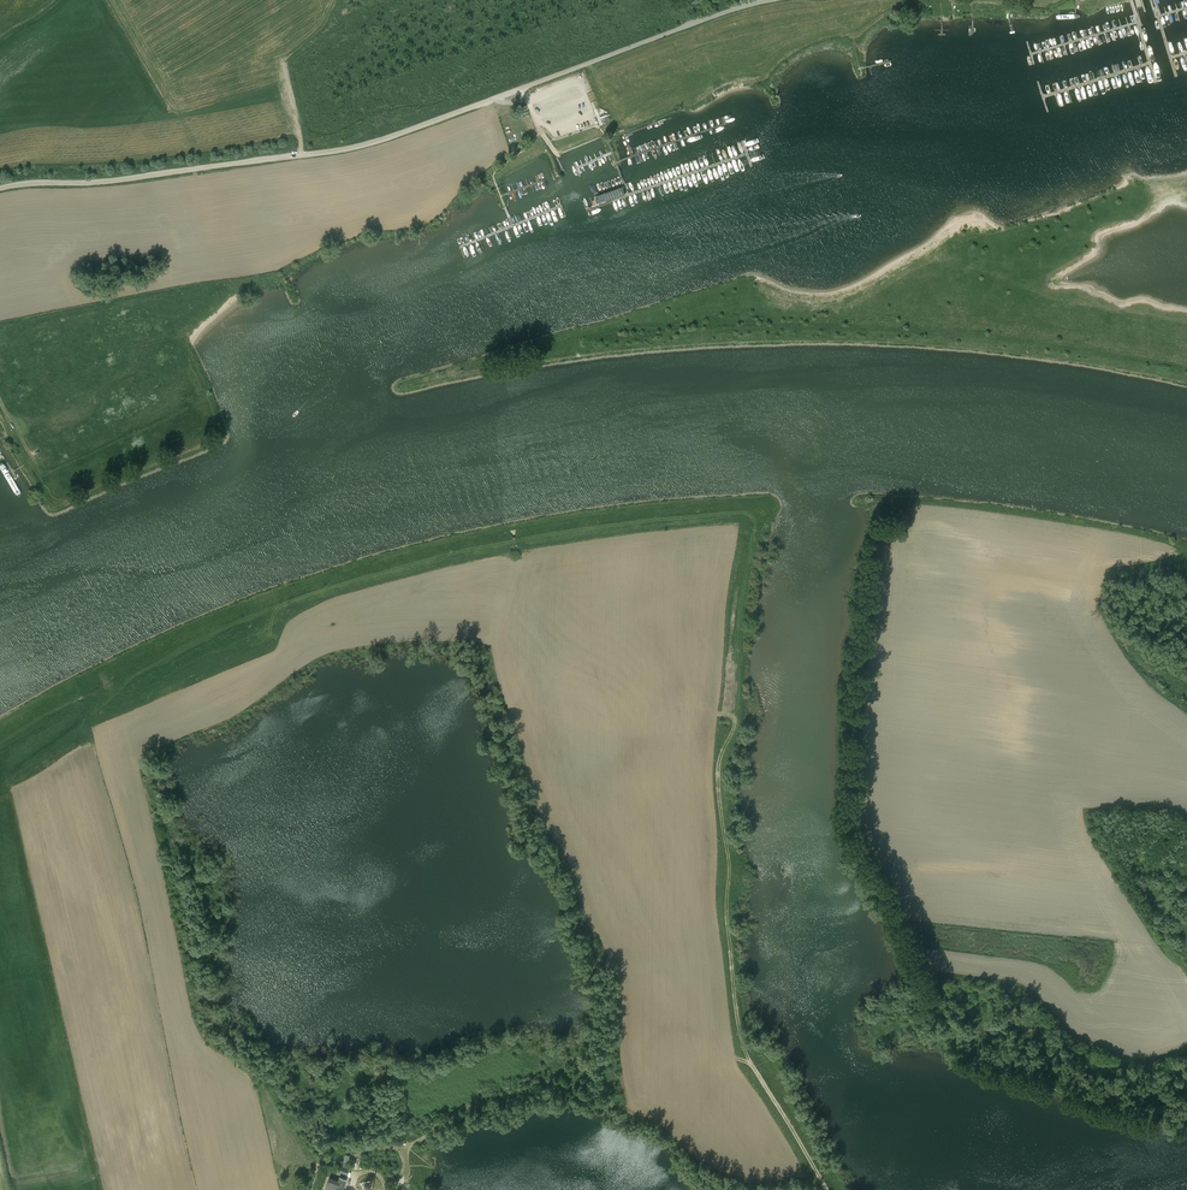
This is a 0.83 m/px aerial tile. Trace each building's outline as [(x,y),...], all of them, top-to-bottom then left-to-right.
[(1082,13),(1054,14),(1054,22),(1083,21),(1082,13)] [(625,194),(622,187),(605,193),(597,196),(598,199),(604,197),(606,201),(625,194)] [(17,496),(18,497),(20,496),(21,496),(21,495),(21,494),(21,493),(21,492),(21,490),(20,489),(15,481),(18,479),(8,462),(5,464),(6,465),(6,466),(4,464),(3,464),(2,464),(1,464),(0,465),(0,466),(0,467),(0,468),(15,493),(16,495),(17,496)] [(350,1167),(342,1164),(341,1168),(340,1167),(339,1171),(348,1174),(349,1171),(350,1167)] [(329,1176),(326,1184),(334,1187),(333,1189),(342,1189),(346,1179),(339,1176),(337,1179),(329,1176)]
